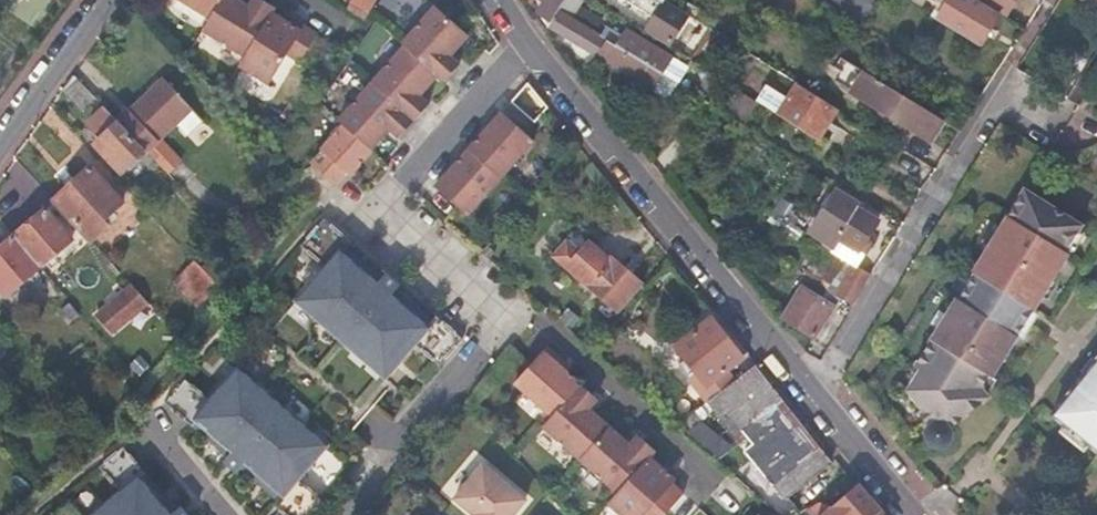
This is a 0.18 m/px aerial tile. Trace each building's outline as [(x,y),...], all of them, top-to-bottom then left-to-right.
[(244,54),(238,64),(267,82),(286,52),(299,60),(315,33),(302,24),(299,29),(270,11),(273,6),(264,0),(251,0),(248,5),(239,0),(183,0),(209,16),(201,28),(244,54)] [(347,9),(362,19),(375,0),(353,0),(347,9)] [(537,1),(531,10),(543,17),(540,23),(588,53),(598,37),(557,12),(564,0),(536,0),(537,1)] [(593,0),(564,0),(557,12),(598,37),(616,48),(623,38),(604,26),(574,7),(578,0),(611,21),(613,22),(618,15),(593,0)] [(651,18),(643,31),(667,46),(670,48),(690,16),(664,0),(622,0),(651,18)] [(981,45),(1001,12),(981,0),(932,0),(936,3),(930,13),(981,45)] [(1004,14),(1012,0),(981,0),(1001,12),(1004,14)] [(403,45),(337,119),(341,123),(319,148),(321,150),(310,163),(333,183),(344,171),(348,175),(370,150),(369,148),(387,128),(397,137),(412,120),(427,103),(417,95),(435,75),(442,81),(457,64),(448,55),(466,35),(433,5),(400,42),(403,45)] [(623,38),(616,48),(660,75),(670,58),(628,32),(623,38)] [(598,37),(588,53),(665,101),(675,84),(660,75),(616,48),(598,37)] [(929,141),(943,118),(865,71),(851,92),(929,141)] [(72,73),(59,91),(78,111),(94,96),(72,73)] [(174,120),(190,105),(163,76),(130,107),(132,108),(118,121),(135,139),(144,148),(158,136),(174,120)] [(528,86),(525,82),(509,101),(532,122),(545,107),(528,86)] [(778,114),(818,139),(838,107),(823,98),(818,94),(798,82),(778,114)] [(675,84),(665,101),(664,103),(682,115),(694,96),(675,84)] [(823,98),(838,107),(846,94),(831,85),(823,98)] [(137,155),(145,163),(152,157),(144,148),(135,139),(118,121),(103,105),(87,120),(100,136),(106,144),(101,150),(120,171),(137,155)] [(202,118),(190,105),(174,120),(186,132),(202,118)] [(499,111),(433,186),(465,215),(531,140),(499,111)] [(94,142),(101,150),(106,144),(100,136),(94,142)] [(155,160),(178,184),(191,172),(169,148),(155,160)] [(54,198),(93,239),(111,221),(107,217),(122,203),(88,167),(54,198)] [(1021,188),(1019,192),(1027,197),(1012,222),(1005,232),(1003,235),(1042,261),(1067,217),(1021,188)] [(809,234),(810,234),(822,242),(830,247),(837,237),(857,249),(876,220),(855,207),(859,202),(838,190),(809,234)] [(1027,197),(1019,192),(1003,217),(1012,222),(1027,197)] [(44,208),(13,234),(39,265),(70,239),(44,208)] [(1079,224),(1067,217),(1042,261),(1003,235),(1005,232),(997,227),(970,270),(972,273),(956,298),(954,297),(912,364),(918,368),(924,372),(916,384),(927,399),(918,406),(914,409),(926,422),(924,428),(922,434),(927,440),(931,444),(936,445),(942,445),(948,441),(951,435),(951,430),(949,424),(985,395),(979,387),(986,374),(989,375),(1023,320),(1017,316),(1024,306),(1030,310),(1066,253),(1063,251),(1079,224)] [(1012,222),(1003,217),(997,227),(1005,232),(1012,222)] [(323,266),(294,300),(383,378),(413,344),(438,365),(461,338),(434,315),(425,325),(390,294),(398,284),(384,272),(376,282),(340,251),(349,241),(322,218),(299,244),(323,266)] [(13,234),(0,245),(0,286),(5,292),(39,265),(13,234)] [(618,312),(642,284),(609,258),(607,261),(583,242),(574,252),(564,245),(552,258),(618,312)] [(838,293),(853,303),(872,273),(830,247),(822,242),(799,279),(800,285),(783,317),(813,334),(838,293)] [(203,305),(212,297),(217,281),(202,264),(181,284),(203,305)] [(116,331),(151,301),(134,282),(99,312),(116,331)] [(71,333),(86,321),(80,313),(70,302),(64,295),(49,309),(71,333)] [(1023,320),(1030,310),(1024,306),(1017,316),(1023,320)] [(747,351),(728,329),(723,333),(709,317),(673,345),(706,384),(747,351)] [(541,351),(512,383),(550,416),(540,426),(615,493),(606,503),(619,514),(642,514),(648,508),(656,514),(662,514),(681,494),(669,484),(673,480),(647,457),(653,451),(636,436),(627,445),(586,409),(595,399),(541,351)] [(119,359),(133,375),(141,368),(127,352),(119,359)] [(1049,412),(1063,423),(1084,442),(1096,452),(1096,354),(1049,412)] [(184,378),(164,401),(187,422),(190,425),(195,420),(231,451),(222,460),(236,472),(244,463),(280,493),(271,504),(284,514),(309,514),(321,500),(296,479),(326,444),(237,367),(208,399),(184,378)] [(828,464),(751,367),(708,401),(733,432),(737,428),(751,444),(760,438),(777,458),(761,472),(784,499),(788,496),(828,464)] [(924,372),(918,368),(905,388),(918,406),(927,399),(916,384),(924,372)] [(9,381),(0,371),(0,388),(9,381)] [(1080,448),(1084,442),(1063,423),(1058,429),(1080,448)] [(179,505),(170,514),(137,474),(142,470),(122,445),(98,465),(119,490),(89,514),(187,514),(179,505)] [(517,497),(474,462),(446,496),(465,512),(469,514),(503,514),(517,497)] [(780,514),(795,514),(800,513),(802,512),(788,496),(784,499),(761,472),(745,484),(752,490),(780,514)] [(855,484),(827,512),(823,514),(855,514),(858,513),(860,514),(874,514),(881,508),(879,506),(856,483),(855,484)] [(827,512),(818,503),(802,512),(800,513),(802,514),(823,514),(827,512)]
